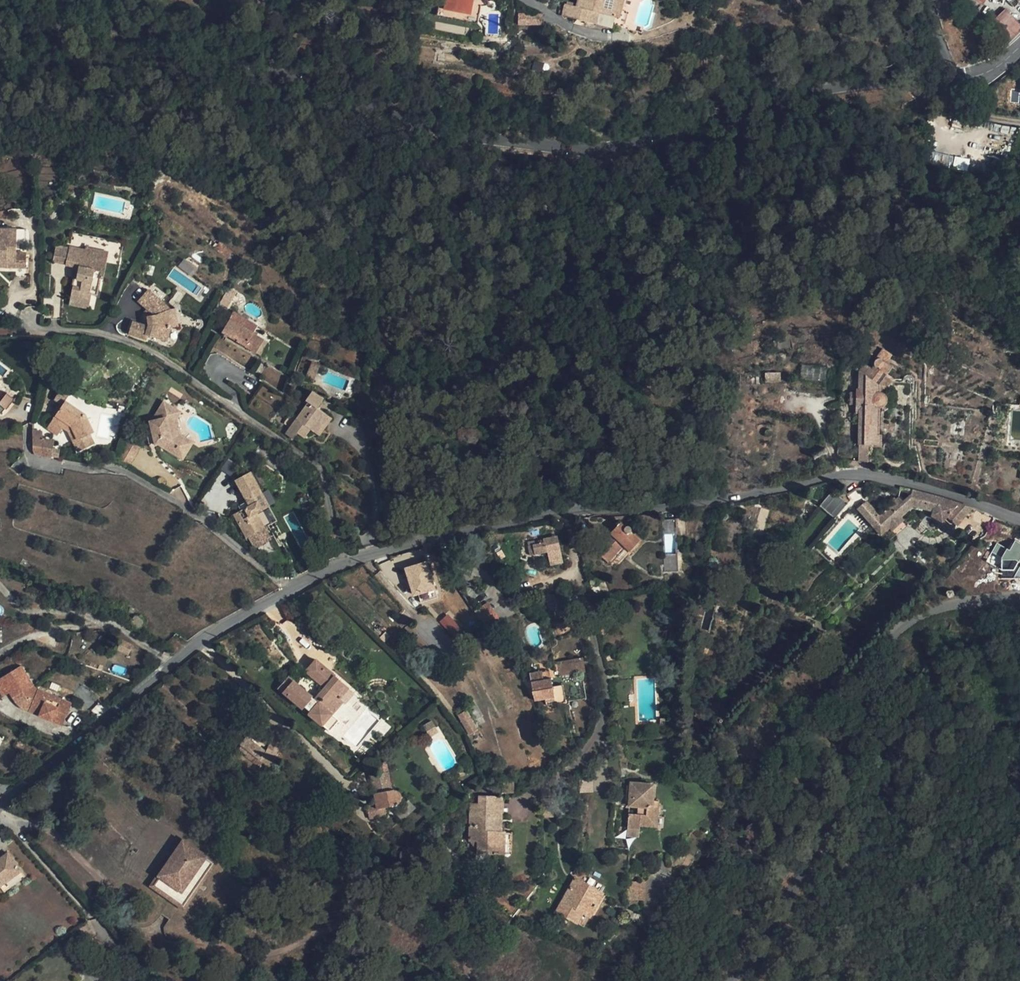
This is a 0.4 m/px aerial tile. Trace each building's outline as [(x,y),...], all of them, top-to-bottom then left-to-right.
[(483,0),(440,0),(437,15),(477,23),(483,0)] [(588,5),(584,5),(573,3),(571,15),(585,18),(586,14),(591,14),(590,19),(604,21),(607,9),(624,12),(626,0),(589,0),(588,5)] [(604,21),(622,24),(623,20),(630,21),(631,21),(632,20),(633,19),(635,6),(629,5),(630,0),(626,0),(624,12),(607,9),(604,21)] [(973,11),(985,0),(962,0),(973,11)] [(987,25),(1006,44),(1019,31),(1019,24),(1004,8),(987,25)] [(518,15),(518,25),(542,25),(542,14),(518,15)] [(962,30),(970,23),(965,17),(957,25),(962,30)] [(542,71),(543,64),(534,62),(532,69),(542,71)] [(950,164),(951,156),(934,153),(933,161),(950,164)] [(953,168),(968,170),(969,158),(954,157),(953,168)] [(9,236),(8,245),(17,245),(18,231),(0,230),(0,235),(9,236)] [(7,266),(7,269),(27,270),(27,254),(17,254),(17,245),(8,245),(9,236),(0,235),(0,266),(7,266)] [(217,245),(212,241),(209,245),(233,263),(236,259),(230,254),(231,252),(219,243),(217,245)] [(77,253),(76,255),(85,257),(85,261),(100,264),(99,271),(106,272),(109,259),(77,253)] [(85,257),(76,255),(69,254),(66,266),(75,268),(80,269),(79,279),(76,279),(72,301),(91,304),(92,298),(98,299),(101,283),(104,284),(106,272),(99,271),(100,264),(85,261),(85,257)] [(150,292),(139,302),(151,315),(152,318),(149,318),(149,326),(148,328),(141,326),(133,323),(129,335),(147,341),(148,337),(167,343),(171,329),(169,315),(171,315),(170,312),(150,292)] [(234,299),(226,294),(225,296),(221,304),(227,309),(234,299)] [(176,311),(170,312),(171,315),(169,315),(171,329),(178,329),(176,311)] [(233,315),(229,322),(252,336),(257,329),(233,315)] [(149,326),(149,318),(143,319),(141,326),(148,328),(149,326)] [(252,336),(229,322),(220,336),(244,350),(252,336)] [(891,357),(881,350),(873,361),(872,364),(873,368),(871,369),(864,364),(859,372),(863,374),(862,384),(859,384),(858,390),(856,390),(856,394),(855,403),(855,414),(859,414),(857,461),(869,462),(871,445),(879,445),(881,408),(885,405),(886,400),(886,396),(882,393),(879,392),(879,385),(875,382),(882,372),(887,375),(893,380),(899,373),(886,364),(891,357)] [(313,384),(320,367),(312,364),(305,380),(313,384)] [(826,381),(827,369),(803,366),(801,378),(826,381)] [(879,385),(887,375),(882,372),(875,382),(879,385)] [(781,383),(781,374),(765,374),(766,383),(781,383)] [(260,386),(248,408),(271,420),(283,398),(260,386)] [(315,433),(327,417),(317,409),(323,401),(312,393),(305,404),(307,406),(287,435),(294,440),(298,434),(304,439),(310,430),(315,433)] [(1,415),(5,410),(6,411),(15,400),(8,394),(1,402),(0,400),(0,414),(1,415)] [(93,433),(85,416),(66,402),(47,428),(50,430),(58,436),(63,429),(69,434),(74,431),(79,441),(90,435),(93,433)] [(154,422),(151,422),(152,429),(156,444),(158,445),(180,458),(184,451),(179,448),(185,438),(182,436),(178,421),(182,413),(166,402),(154,422)] [(331,419),(327,417),(315,433),(319,436),(331,419)] [(156,444),(152,429),(147,430),(150,446),(156,444)] [(79,453),(95,445),(90,435),(79,441),(74,431),(69,434),(79,453)] [(54,451),(55,443),(53,441),(43,439),(41,433),(33,432),(33,451),(35,453),(52,457),(54,451)] [(193,443),(185,438),(179,448),(184,451),(180,458),(183,460),(193,443)] [(277,523),(251,473),(236,482),(250,507),(234,516),(247,539),(277,523)] [(160,480),(158,481),(158,482),(158,483),(158,484),(158,486),(159,486),(160,487),(161,487),(162,487),(163,487),(164,486),(165,485),(166,485),(166,484),(166,483),(165,482),(164,480),(163,479),(162,479),(161,479),(160,480)] [(263,493),(270,504),(274,502),(268,490),(263,493)] [(956,526),(971,508),(966,505),(913,491),(912,491),(910,495),(903,502),(899,498),(878,513),(866,501),(855,510),(876,533),(885,526),(890,532),(903,521),(900,518),(913,507),(931,510),(929,516),(941,523),(946,518),(956,526)] [(834,520),(847,505),(833,492),(820,506),(834,520)] [(749,509),(751,529),(767,527),(765,507),(749,509)] [(664,553),(674,552),(674,519),(663,519),(664,553)] [(620,523),(616,526),(610,533),(594,548),(607,563),(624,546),(628,551),(639,541),(633,536),(630,533),(631,528),(628,525),(624,526),(620,523)] [(610,533),(616,526),(613,523),(606,529),(610,533)] [(637,533),(633,536),(639,541),(628,551),(632,555),(645,543),(637,533)] [(563,562),(557,535),(543,538),(544,542),(530,544),(533,555),(547,552),(550,566),(563,562)] [(1002,569),(1019,578),(1019,543),(1014,540),(1010,549),(996,542),(986,561),(1002,569)] [(664,554),(665,571),(678,570),(677,553),(664,554)] [(429,597),(423,564),(406,567),(409,591),(415,591),(417,599),(429,597)] [(666,588),(676,586),(674,581),(670,581),(669,575),(664,576),(666,588)] [(591,579),(589,581),(591,589),(600,587),(599,581),(595,578),(591,579)] [(600,587),(591,589),(593,596),(601,595),(600,587)] [(541,599),(539,603),(540,606),(541,608),(542,610),(544,611),(547,612),(549,612),(552,611),(553,610),(555,606),(556,604),(555,602),(553,598),(549,596),(545,596),(543,598),(541,599)] [(502,623),(489,602),(473,611),(488,633),(502,623)] [(438,623),(454,636),(462,628),(446,614),(438,623)] [(129,657),(133,647),(122,641),(117,651),(129,657)] [(289,679),(280,689),(297,704),(300,701),(305,706),(303,709),(331,731),(340,722),(332,715),(343,702),(338,698),(347,687),(315,661),(307,671),(325,688),(315,701),(289,679)] [(532,698),(535,708),(577,702),(575,693),(587,691),(584,674),(589,673),(587,661),(559,665),(560,671),(551,671),(553,682),(542,683),(541,672),(529,673),(530,677),(532,698)] [(21,667),(1,680),(10,695),(18,707),(26,711),(27,708),(35,711),(41,713),(40,717),(58,725),(63,715),(67,717),(72,705),(37,690),(32,685),(21,667)] [(551,671),(541,672),(542,683),(553,682),(551,671)] [(530,677),(520,678),(526,686),(529,698),(532,698),(530,677)] [(1,680),(0,681),(0,693),(4,699),(10,695),(1,680)] [(575,693),(577,702),(589,700),(587,691),(575,693)] [(479,730),(467,709),(457,714),(470,736),(479,730)] [(63,727),(67,717),(63,715),(58,725),(63,727)] [(665,725),(665,718),(658,719),(659,728),(665,735),(669,730),(665,725)] [(432,722),(424,727),(428,735),(437,729),(432,722)] [(437,729),(428,735),(430,738),(439,733),(437,729)] [(284,740),(275,735),(265,751),(246,737),(238,744),(240,747),(239,748),(244,753),(243,756),(255,764),(263,762),(268,766),(284,740)] [(23,753),(26,747),(18,743),(15,749),(23,753)] [(391,790),(386,765),(378,767),(379,774),(370,776),(376,804),(367,806),(370,820),(386,816),(385,808),(394,806),(396,806),(398,805),(400,803),(401,800),(401,796),(400,793),(397,791),(395,790),(391,790)] [(628,811),(627,826),(639,827),(639,823),(656,824),(657,805),(646,804),(647,798),(652,799),(653,782),(630,780),(628,803),(637,804),(637,812),(628,811)] [(504,854),(505,833),(505,826),(502,826),(503,797),(477,797),(477,803),(469,803),(468,842),(476,843),(476,856),(504,856),(504,854)] [(401,819),(414,808),(407,800),(394,811),(401,819)] [(639,827),(627,826),(626,834),(639,835),(639,827)] [(512,833),(505,833),(504,854),(512,855),(512,833)] [(181,905),(211,863),(182,842),(152,884),(181,905)] [(7,886),(28,868),(14,851),(0,862),(0,897),(7,886)] [(7,886),(11,891),(32,874),(28,868),(7,886)] [(554,913),(576,926),(582,917),(589,920),(603,895),(575,879),(554,913)] [(644,902),(644,885),(627,884),(627,902),(644,902)] [(582,917),(576,926),(583,930),(589,920),(582,917)] [(90,938),(85,932),(74,940),(79,947),(90,938)] [(608,945),(615,936),(609,932),(603,940),(608,945)]
